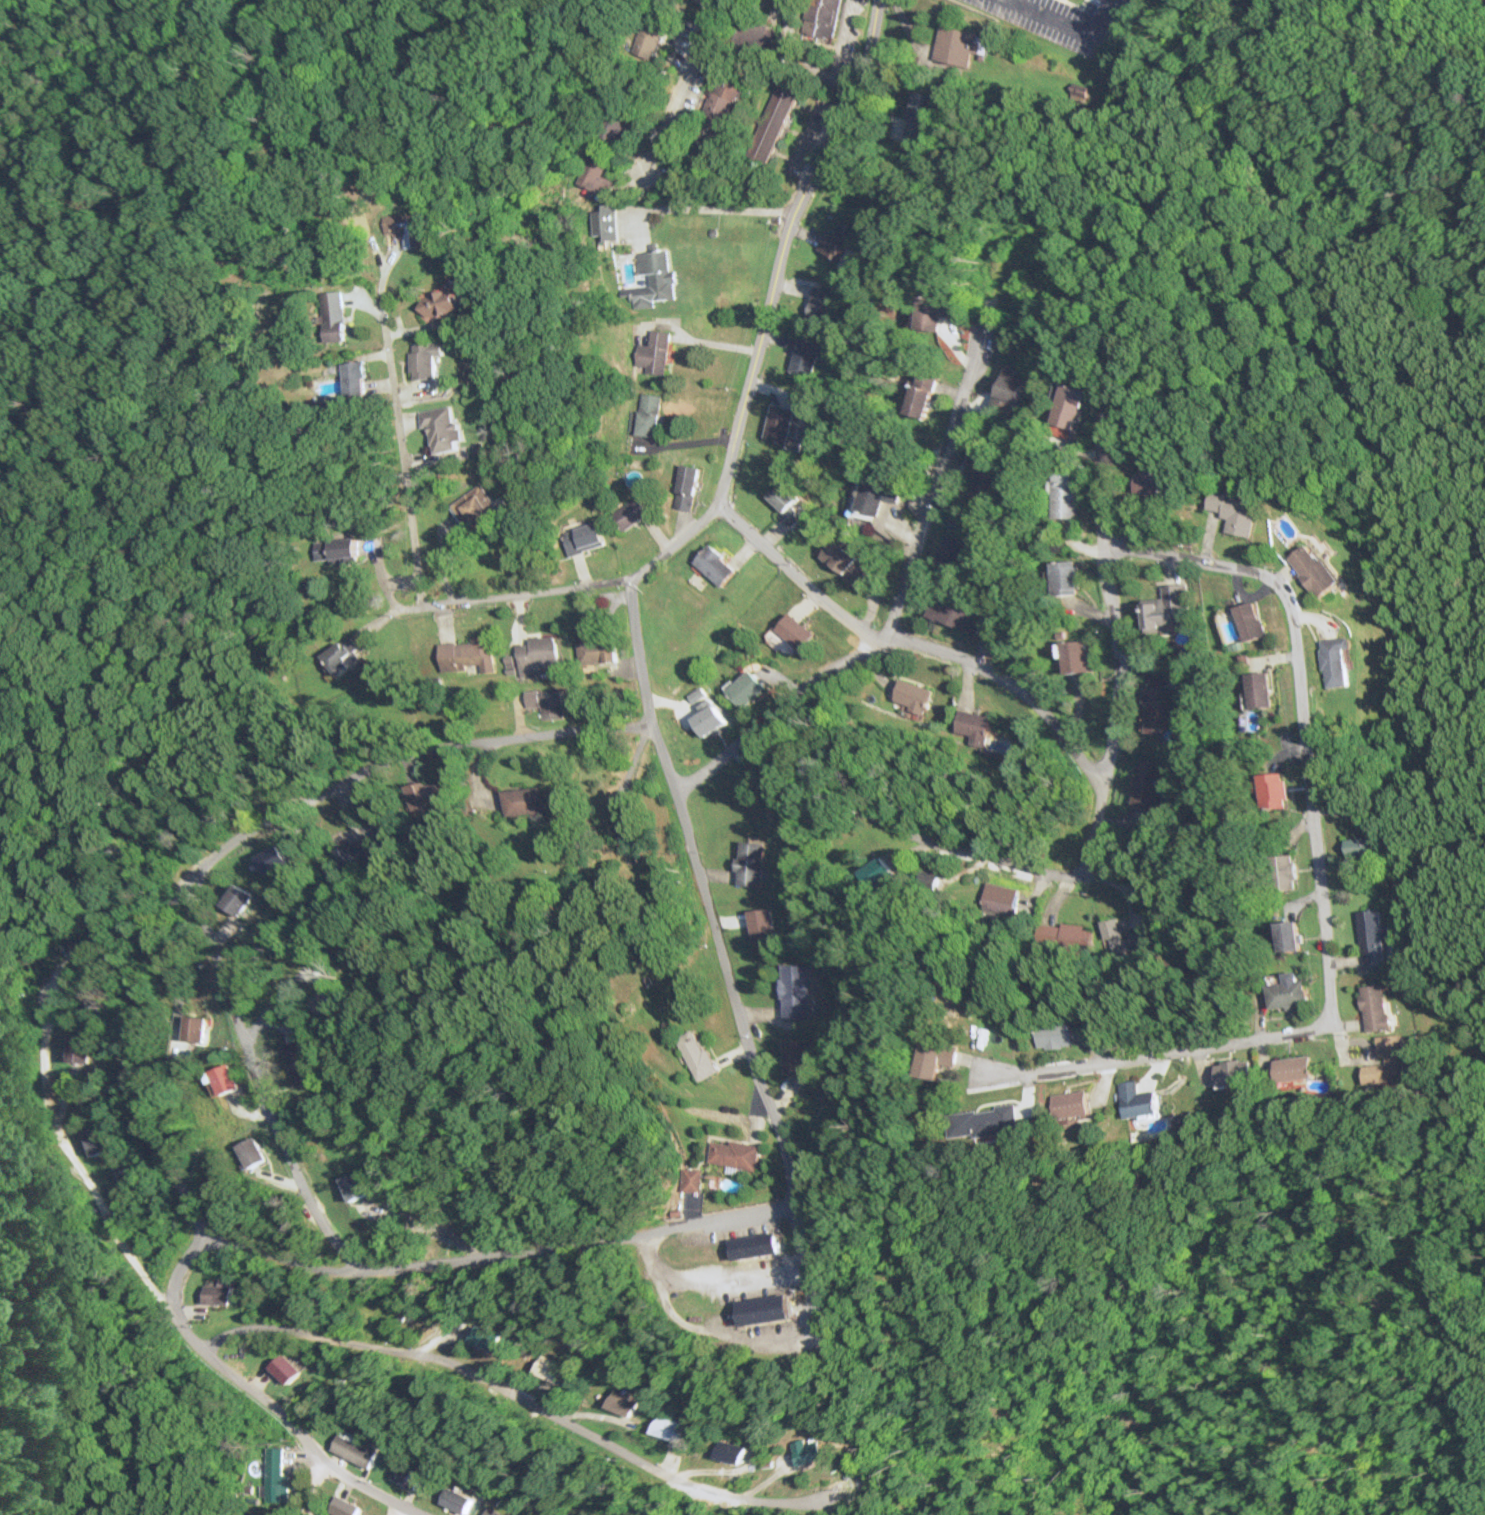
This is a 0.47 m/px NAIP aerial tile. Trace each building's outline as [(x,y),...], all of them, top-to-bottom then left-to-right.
[(837,0),(807,0),(802,30),(831,35),(837,0)] [(629,54),(649,61),(665,20),(645,12),(629,54)] [(933,60),(967,68),(975,33),(942,25),(933,60)] [(742,78),(720,71),(692,158),(715,164),(742,78)] [(747,156),(768,164),(796,89),(776,82),(747,156)] [(604,154),(586,154),(586,193),(610,193),(610,179),(604,179),(604,154)] [(594,205),(594,241),(615,241),(615,205),(594,205)] [(831,241),(822,237),(816,251),(840,262),(849,240),(835,233),(831,241)] [(674,300),(673,272),(668,272),(667,252),(637,252),(638,274),(648,274),(648,287),(622,288),(622,296),(632,296),(632,308),(654,307),(654,301),(674,300)] [(805,320),(828,326),(836,292),(813,287),(805,320)] [(344,343),(342,291),(321,292),(322,343),(344,343)] [(450,291),(417,303),(424,322),(456,310),(450,291)] [(645,375),(665,377),(671,334),(651,331),(648,347),(638,346),(635,367),(646,368),(645,375)] [(809,379),(819,345),(798,339),(788,373),(809,379)] [(442,344),(409,345),(410,381),(434,380),(434,357),(443,357),(442,344)] [(367,379),(359,360),(338,369),(349,395),(358,390),(355,385),(367,379)] [(993,400),(1016,406),(1022,386),(1028,388),(1032,376),(1002,367),(993,400)] [(923,421),(938,380),(919,373),(904,414),(923,421)] [(1082,392),(1059,385),(1046,434),(1070,440),(1082,392)] [(662,397),(640,394),(634,436),(657,439),(662,397)] [(762,439),(785,445),(795,412),(773,405),(762,439)] [(421,429),(429,428),(432,456),(456,453),(454,443),(462,442),(459,424),(452,424),(449,408),(418,412),(421,429)] [(963,489),(992,496),(1002,457),(973,450),(963,489)] [(1162,488),(1161,456),(1140,457),(1141,489),(1162,488)] [(695,507),(695,468),(676,468),(676,507),(695,507)] [(1053,520),(1079,520),(1079,473),(1053,473),(1053,520)] [(864,480),(856,512),(878,518),(882,502),(897,505),(901,489),(864,480)] [(799,499),(783,482),(765,499),(793,527),(803,517),(792,506),(799,499)] [(500,514),(481,485),(450,506),(470,535),(500,514)] [(1250,539),(1257,510),(1234,504),(1236,497),(1210,490),(1205,509),(1221,513),(1220,518),(1228,520),(1225,533),(1250,539)] [(648,519),(641,500),(612,512),(619,531),(648,519)] [(569,557),(603,546),(596,522),(561,533),(569,557)] [(938,565),(966,570),(971,542),(943,537),(938,565)] [(357,539),(314,542),(315,561),(358,558),(357,539)] [(867,572),(835,541),(820,556),(852,586),(867,572)] [(1339,584),(1309,544),(1289,560),(1318,599),(1339,584)] [(694,562),(720,588),(736,572),(710,546),(694,562)] [(1080,595),(1079,561),(1051,563),(1053,597),(1080,595)] [(1146,633),(1190,629),(1185,585),(1162,587),(1164,601),(1143,603),(1146,633)] [(975,635),(983,613),(934,595),(926,617),(975,635)] [(1243,643),(1265,638),(1257,603),(1235,608),(1243,643)] [(814,636),(790,613),(771,633),(795,656),(814,636)] [(358,649),(348,636),(319,657),(334,678),(359,660),(353,652),(358,649)] [(559,674),(556,638),(515,641),(518,678),(559,674)] [(494,671),(492,639),(436,642),(438,674),(494,671)] [(614,663),(614,639),(583,639),(583,663),(614,663)] [(1349,639),(1320,640),(1323,688),(1347,687),(1345,650),(1350,650),(1349,639)] [(1065,674),(1089,672),(1085,641),(1062,644),(1065,674)] [(744,708),(766,687),(749,670),(728,692),(744,708)] [(1269,709),(1269,674),(1247,674),(1247,709),(1269,709)] [(891,704),(922,714),(930,690),(899,679),(891,704)] [(1182,688),(1146,687),(1145,735),(1163,736),(1163,727),(1181,727),(1182,688)] [(563,719),(563,694),(541,694),(541,719),(563,719)] [(691,718),(701,738),(727,725),(718,705),(691,718)] [(986,740),(990,717),(959,711),(954,734),(986,740)] [(1133,808),(1156,810),(1162,762),(1137,759),(1133,808)] [(1257,776),(1261,811),(1288,808),(1284,773),(1257,776)] [(448,805),(440,779),(405,790),(412,815),(448,805)] [(502,790),(503,815),(542,812),(541,788),(502,790)] [(383,837),(333,846),(338,871),(387,861),(383,837)] [(1376,838),(1345,838),(1345,856),(1376,856),(1376,838)] [(738,885),(761,887),(764,843),(741,841),(738,885)] [(253,858),(264,876),(287,862),(276,844),(253,858)] [(1277,890),(1295,890),(1295,856),(1277,856),(1277,890)] [(982,905),(1013,915),(1020,891),(989,881),(982,905)] [(236,916),(252,896),(237,883),(220,904),(236,916)] [(776,943),(773,909),(750,911),(753,946),(776,943)] [(1358,912),(1364,967),(1385,964),(1383,939),(1390,938),(1389,925),(1382,926),(1380,909),(1358,912)] [(1104,923),(1110,948),(1126,944),(1119,919),(1104,923)] [(1276,922),(1279,951),(1300,950),(1297,921),(1276,922)] [(807,965),(780,965),(780,1019),(807,1019),(807,965)] [(1269,1008),(1306,1004),(1303,971),(1283,973),(1284,982),(1266,983),(1269,1008)] [(1361,986),(1365,1032),(1388,1030),(1385,984),(1361,986)] [(205,1020),(186,1013),(178,1037),(197,1044),(205,1020)] [(1068,1047),(1068,1022),(1033,1022),(1032,1047),(1068,1047)] [(676,1037),(696,1082),(717,1073),(696,1028),(676,1037)] [(1378,1057),(1384,1057),(1384,1064),(1362,1066),(1363,1084),(1404,1080),(1400,1035),(1376,1037),(1378,1057)] [(67,1064),(91,1064),(91,1037),(67,1037),(67,1064)] [(807,1040),(783,1040),(783,1073),(807,1073),(807,1040)] [(948,1064),(950,1045),(913,1041),(910,1075),(930,1077),(932,1062),(948,1064)] [(1277,1082),(1312,1078),(1310,1056),(1275,1060),(1277,1082)] [(1214,1063),(1218,1087),(1253,1082),(1249,1058),(1214,1063)] [(206,1070),(217,1095),(237,1086),(226,1062),(206,1070)] [(1124,1117),(1157,1113),(1154,1090),(1138,1092),(1137,1080),(1119,1082),(1124,1117)] [(1049,1095),(1053,1120),(1089,1114),(1085,1089),(1049,1095)] [(944,1110),(945,1135),(1016,1130),(1014,1105),(944,1110)] [(82,1131),(89,1156),(110,1150),(102,1125),(82,1131)] [(264,1159),(252,1136),(234,1145),(246,1168),(264,1159)] [(760,1146),(709,1139),(706,1163),(756,1170),(760,1146)] [(698,1191),(698,1168),(676,1168),(676,1191),(698,1191)] [(338,1178),(349,1202),(367,1194),(356,1170),(338,1178)] [(728,1239),(731,1260),(780,1253),(777,1233),(728,1239)] [(202,1305),(231,1305),(231,1280),(216,1280),(216,1286),(202,1286),(202,1305)] [(736,1325),(789,1318),(786,1294),(733,1301),(736,1325)] [(299,1372),(280,1353),(266,1366),(286,1386),(299,1372)] [(553,1384),(563,1367),(540,1354),(530,1371),(553,1384)] [(601,1407),(626,1418),(634,1399),(609,1389),(601,1407)] [(679,1423),(653,1414),(646,1432),(672,1442),(679,1423)] [(369,1469),(379,1450),(342,1430),(332,1449),(369,1469)] [(814,1440),(802,1444),(800,1438),(786,1442),(794,1466),(819,1458),(814,1440)] [(742,1446),(716,1439),(711,1457),(736,1465),(742,1446)] [(290,1475),(283,1475),(283,1448),(267,1447),(266,1501),(289,1502),(290,1475)] [(473,1499),(448,1487),(440,1503),(465,1514),(473,1499)] [(360,1508),(336,1495),(327,1511),(334,1514),(356,1514),(360,1508)]
